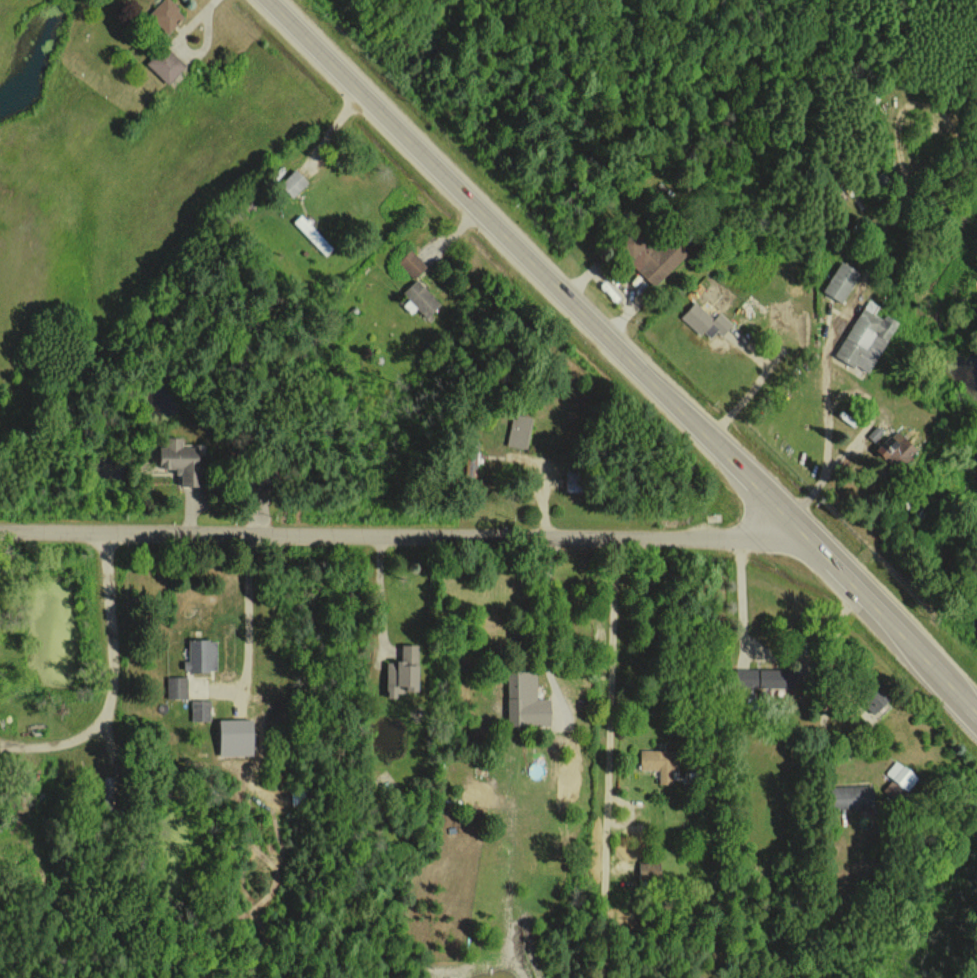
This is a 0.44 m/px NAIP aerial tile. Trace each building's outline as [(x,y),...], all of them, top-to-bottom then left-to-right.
[(169,0),(161,0),(147,14),(167,34),(185,16),(169,0)] [(167,85),(185,66),(163,44),(145,63),(167,85)] [(279,185),(291,198),(307,182),(295,169),(279,185)] [(619,238),(631,264),(652,285),(657,283),(685,254),(685,253),(670,238),(666,240),(657,250),(637,230),(619,238)] [(397,262),(414,277),(426,264),(410,249),(397,262)] [(859,272),(840,260),(821,290),(841,302),(859,272)] [(440,303),(416,278),(402,291),(426,316),(440,303)] [(835,356),(869,373),(895,322),(875,311),(878,304),(865,298),(835,356)] [(722,336),(732,323),(718,312),(714,317),(693,301),(681,317),(709,339),(716,331),(722,336)] [(533,416),(513,412),(505,444),(525,449),(533,416)] [(916,449),(895,428),(874,450),(896,470),(916,449)] [(158,468),(178,467),(178,485),(190,484),(190,468),(197,468),(196,445),(181,445),(181,436),(164,437),(165,446),(158,446),(158,468)] [(477,475),(478,440),(467,440),(465,475),(477,475)] [(215,639),(187,639),(188,660),(183,660),(183,671),(215,670),(215,639)] [(386,660),(386,697),(397,697),(397,687),(416,688),(417,644),(400,643),(400,660),(386,660)] [(788,669),(736,667),(735,687),(787,689),(788,669)] [(507,671),(506,724),(549,725),(549,698),(536,698),(536,671),(507,671)] [(187,697),(186,676),(166,676),(166,698),(187,697)] [(873,713),(888,699),(875,685),(860,699),(873,713)] [(209,699),(190,700),(191,721),(210,720),(209,699)] [(219,755),(252,754),(251,718),(218,719),(219,755)] [(639,769),(659,770),(658,782),(672,783),(674,750),(640,748),(639,769)] [(885,774),(907,790),(918,777),(895,760),(885,774)] [(871,785),(830,786),(830,808),(872,807),(871,785)] [(660,878),(661,862),(639,861),(639,877),(660,878)]
